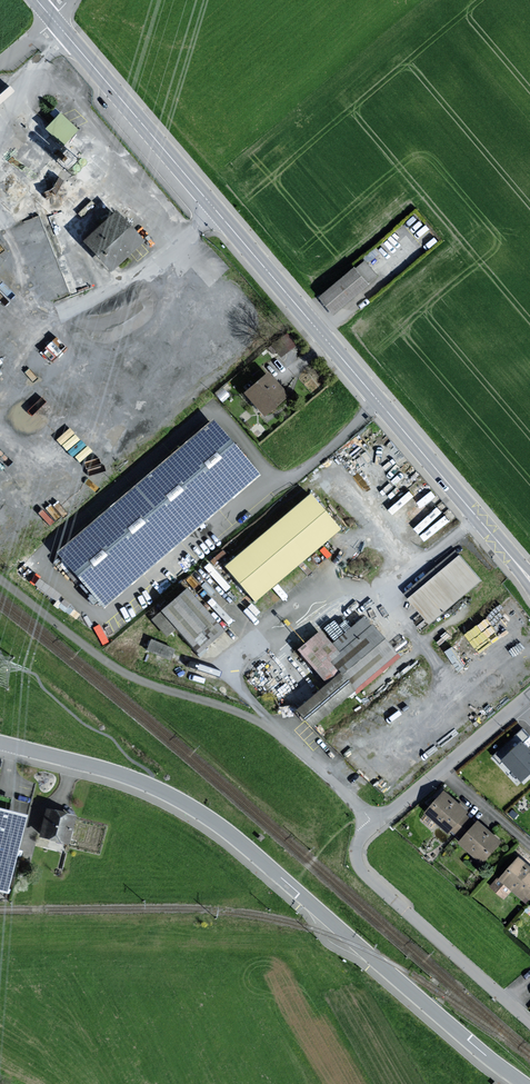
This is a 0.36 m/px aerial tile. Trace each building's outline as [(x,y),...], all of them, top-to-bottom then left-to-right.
[(48,161),(25,140),(2,164),(26,190),(25,196),(42,214),(33,217),(66,300),(92,290),(60,208),(73,194),(55,177),(48,161)] [(112,212),(79,242),(108,274),(141,244),(112,212)] [(354,269),(319,297),(333,313),(368,286),(354,269)] [(285,397),(265,374),(243,394),(262,417),(285,397)] [(256,477),(209,422),(56,553),(104,608),(256,477)] [(339,531),(307,495),(223,569),(255,604),(339,531)] [(483,583),(460,556),(409,598),(426,619),(418,626),(423,632),(483,583)] [(223,632),(184,590),(150,621),(166,638),(173,631),(197,656),(223,632)] [(396,657),(364,618),(331,646),(319,632),(296,651),(326,686),(296,711),(311,729),(396,657)] [(457,663),(483,643),(471,628),(445,648),(457,663)] [(173,651),(150,641),(146,651),(169,661),(173,651)] [(520,743),(503,759),(522,779),(529,772),(529,753),(527,750),(520,743)] [(452,833),(455,836),(470,819),(466,815),(468,813),(444,792),(424,814),(449,836),(452,833)] [(74,817),(44,810),(37,839),(67,845),(74,817)] [(0,811),(0,893),(3,894),(23,816),(0,811)] [(477,822),(475,824),(470,819),(455,836),(461,841),(458,843),(482,864),(501,843),(477,822)] [(529,902),(529,868),(519,858),(499,880),(524,902),(527,899),(529,902)]
